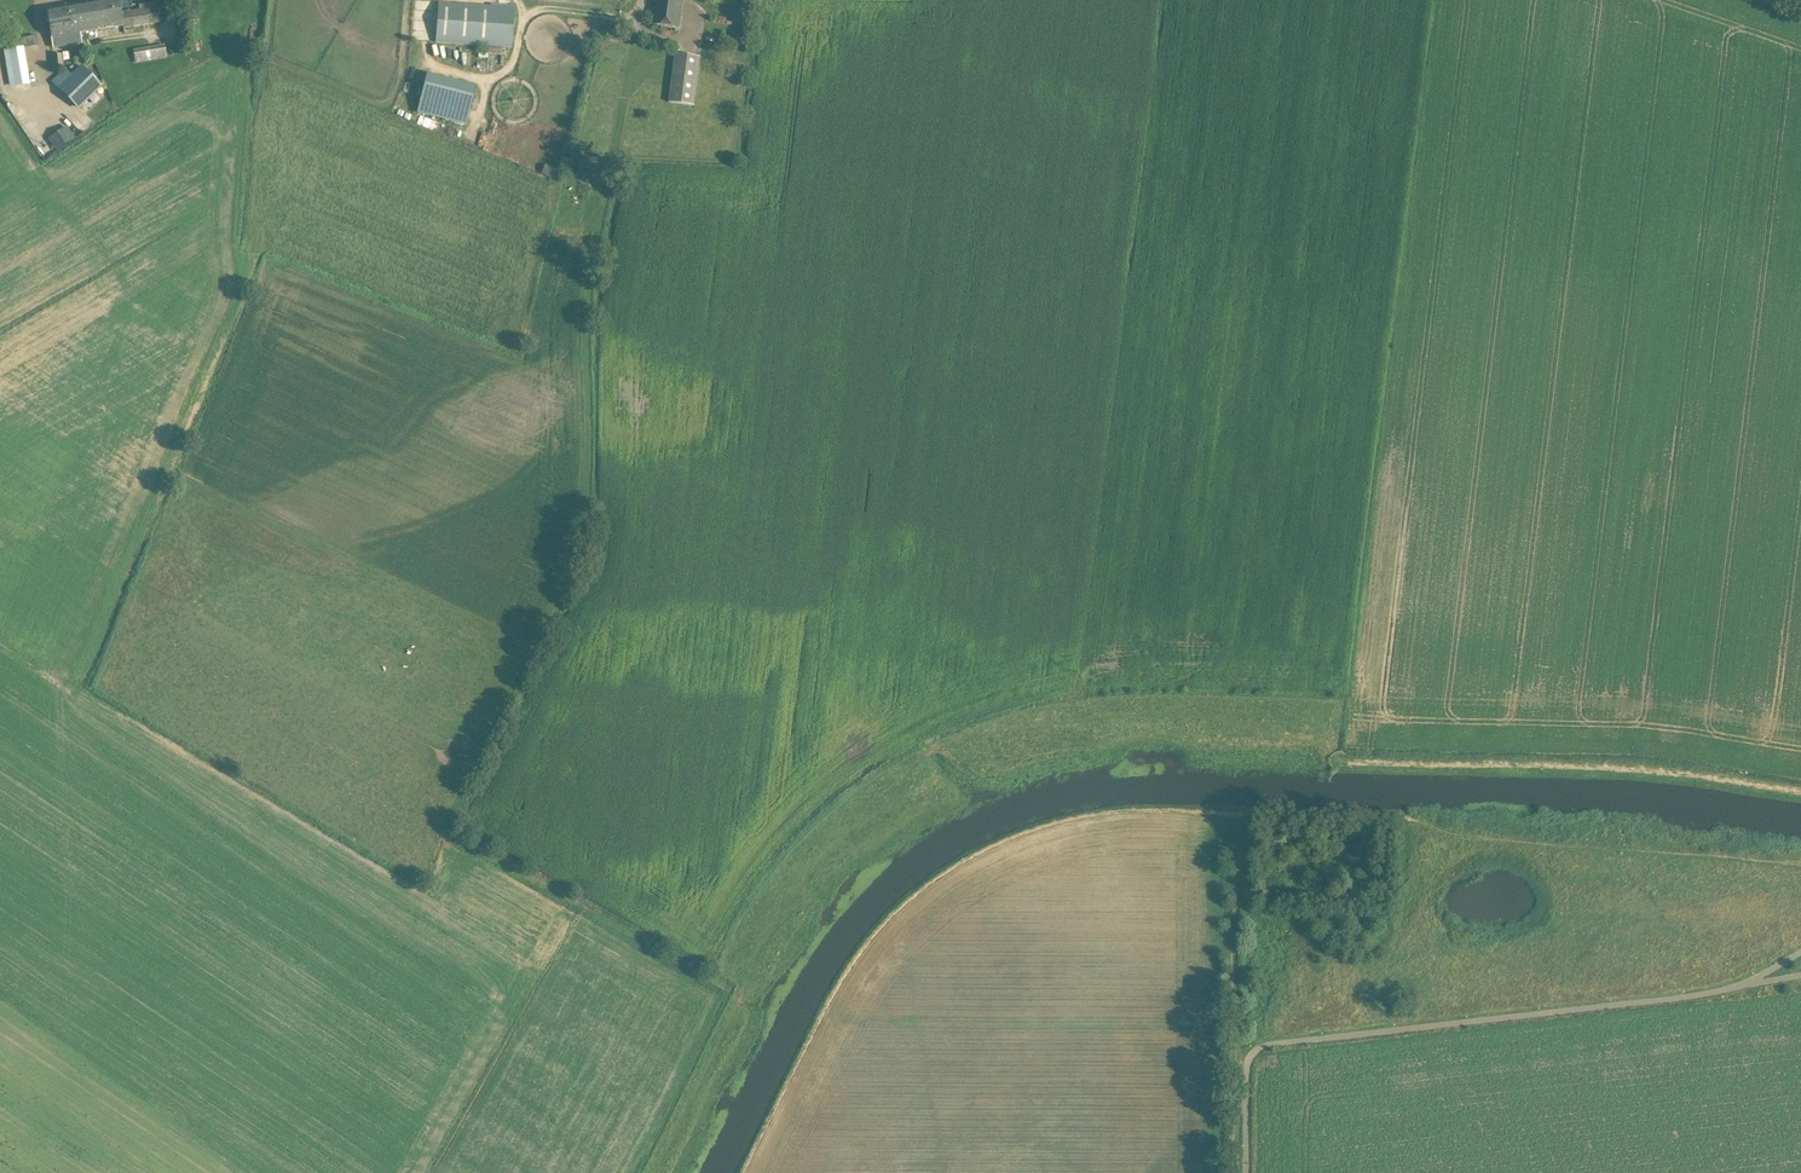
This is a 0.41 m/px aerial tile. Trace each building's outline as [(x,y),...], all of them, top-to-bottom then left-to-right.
[(140,10),(122,13),(119,0),(100,0),(77,4),(82,33),(124,26),(124,28),(160,22),(159,19),(157,7),(154,7),(154,2),(139,4),(140,10)] [(655,24),(667,26),(681,27),(684,0),(658,0),(655,24)] [(440,1),(437,42),(512,48),(515,7),(440,1)] [(82,35),(82,33),(77,4),(47,9),(52,38),(71,34),(72,39),(83,38),(82,35)] [(30,83),(24,47),(23,40),(13,41),(14,47),(3,49),(10,86),(15,86),(30,83)] [(165,44),(133,49),(136,63),(167,57),(165,44)] [(695,105),(701,57),(676,53),(669,101),(695,105)] [(87,114),(109,93),(83,66),(70,78),(63,71),(54,79),(87,114)] [(466,123),(470,106),(423,94),(419,112),(466,123)] [(558,179),(560,171),(546,166),(543,174),(558,179)]
